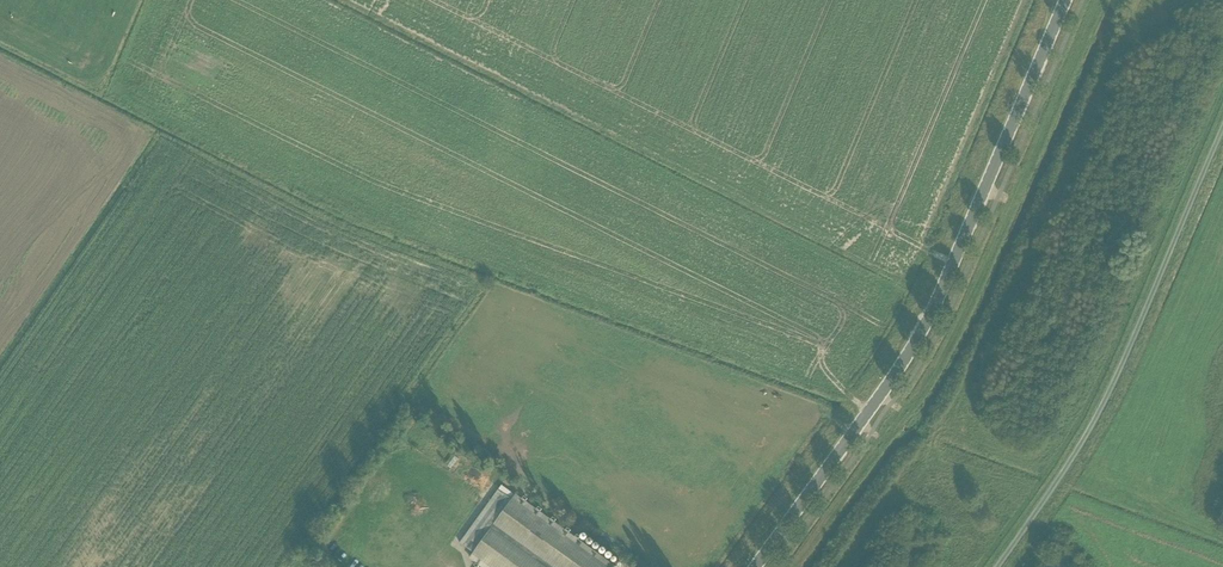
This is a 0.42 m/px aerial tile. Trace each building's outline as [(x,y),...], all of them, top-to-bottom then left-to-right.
[(483,566),(613,566),(614,566),(515,495),(512,500),(498,490),(459,543),(473,553),(470,557),(483,566)]
